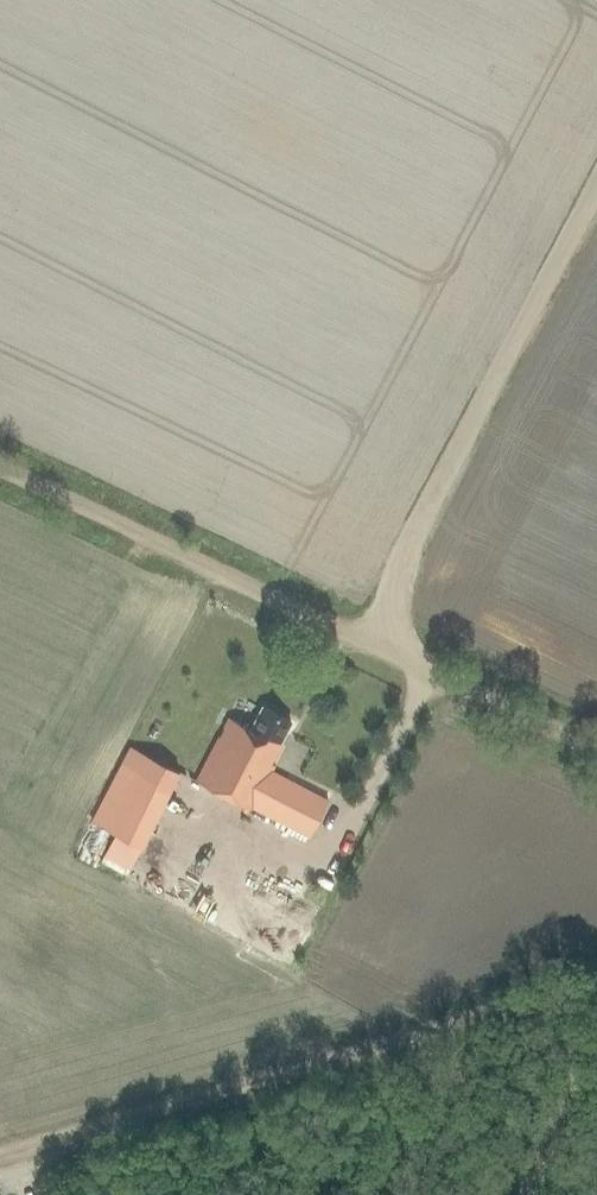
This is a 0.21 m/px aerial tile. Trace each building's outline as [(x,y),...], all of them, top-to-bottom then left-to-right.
[(309,836),(328,799),(273,770),(284,745),(280,743),(291,721),(262,707),(251,729),(228,717),(195,780),(251,808),(251,807),(309,836)] [(179,772),(131,747),(92,822),(140,847),(179,772)]
